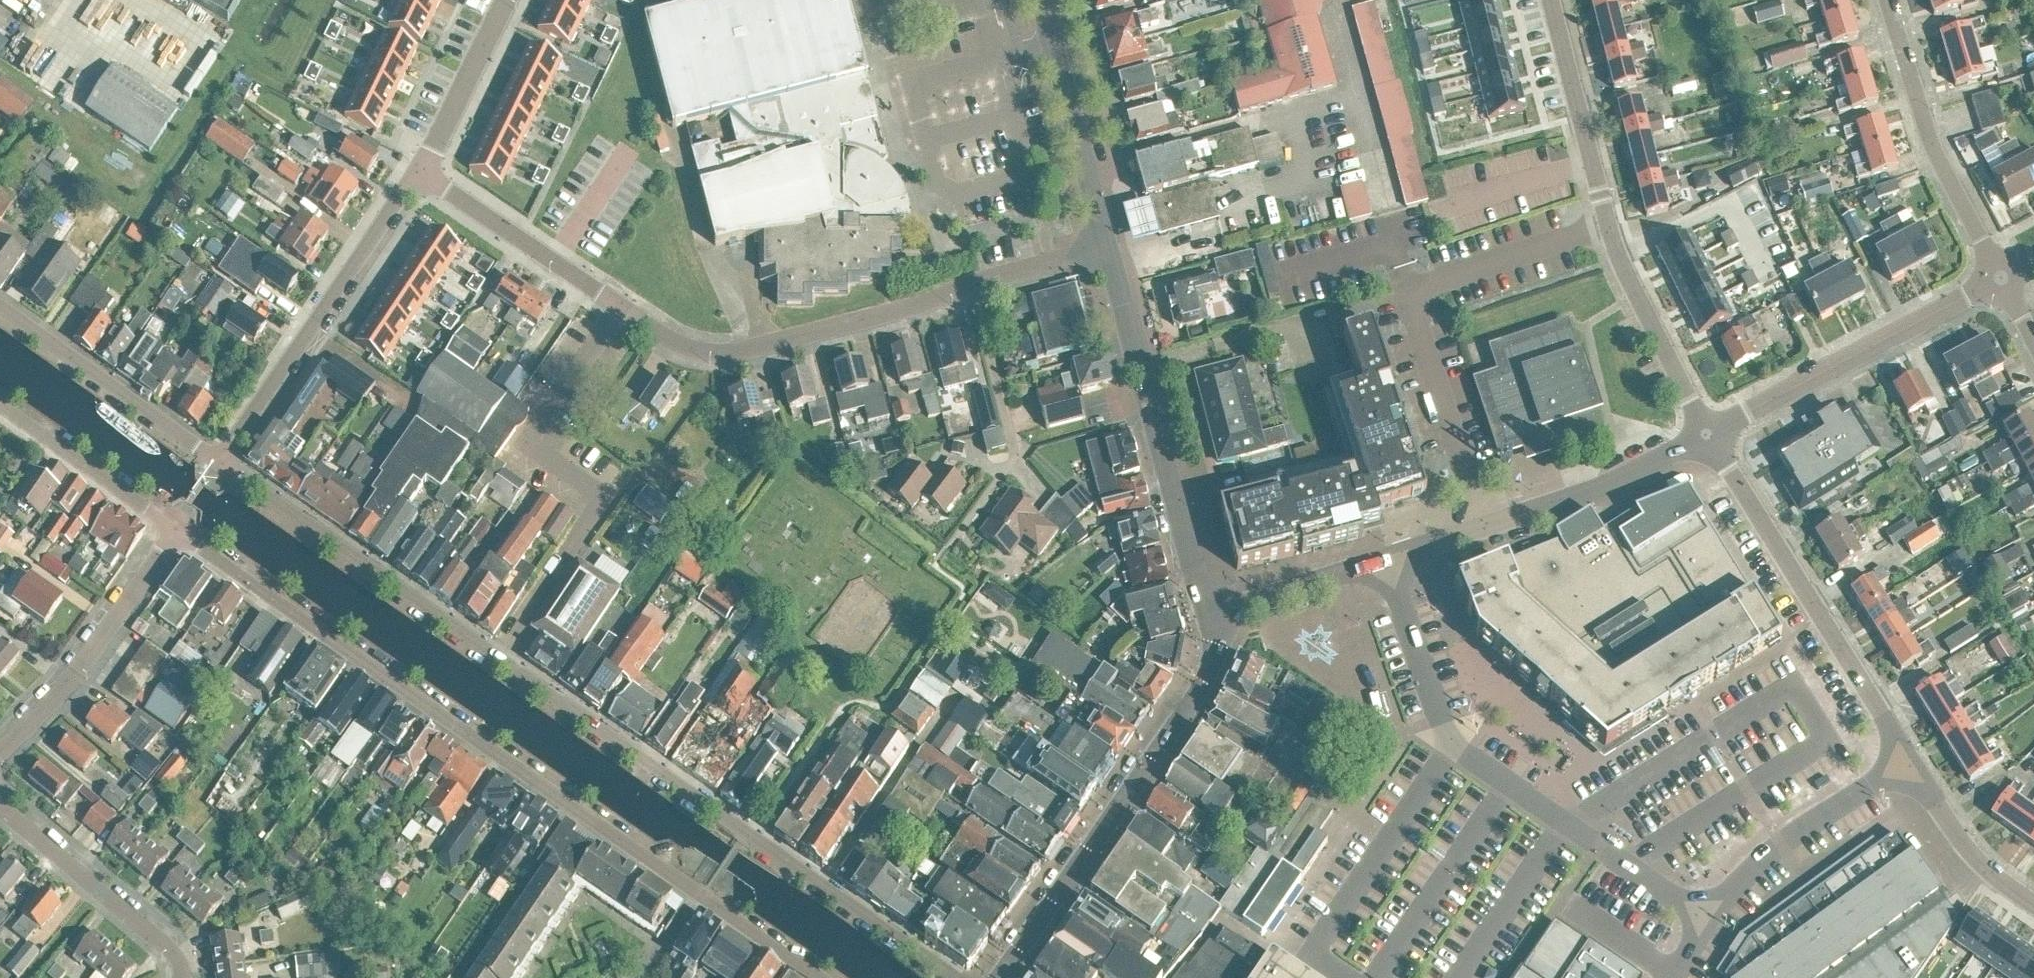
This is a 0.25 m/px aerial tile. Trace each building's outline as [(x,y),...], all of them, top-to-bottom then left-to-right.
[(227,23),(241,0),(187,0),(227,23)] [(440,3),(441,3),(436,0),(402,0),(399,7),(431,23),(431,22),(440,3)] [(578,0),(553,0),(547,11),(580,26),(590,6),(578,0)] [(630,0),(622,0),(620,4),(631,9),(634,2),(630,0)] [(667,0),(645,0),(642,6),(660,14),(667,0)] [(644,24),(662,93),(673,131),(684,128),(728,117),(736,150),(721,154),(720,147),(691,154),(701,188),(700,188),(715,248),(743,241),(761,238),(760,270),(760,284),(777,284),(777,307),(812,307),(812,296),(847,296),(847,284),(869,284),(869,273),(890,273),(891,250),(901,250),(901,226),(901,219),(900,211),(898,204),(907,201),(901,188),(892,176),(881,166),(887,159),(853,27),(847,5),(846,0),(736,0),(661,20),(644,24)] [(1096,14),(1132,4),(1131,0),(1092,0),(1096,14)] [(1240,3),(1233,5),(1236,16),(1258,9),(1255,0),(1249,0),(1240,3)] [(1258,9),(1266,36),(1316,22),(1322,6),(1320,0),(1255,0),(1258,9)] [(1621,30),(1615,9),(1631,5),(1630,0),(1621,0),(1592,8),(1599,35),(1621,30)] [(1778,0),(1750,8),(1756,28),(1784,20),(1778,0)] [(1849,16),(1844,0),(1811,0),(1802,3),(1805,13),(1819,9),(1823,24),(1849,16)] [(1933,17),(1959,10),(1959,13),(1977,8),(1974,0),(1965,0),(1959,2),(1958,0),(1928,0),(1933,17)] [(1998,8),(2021,2),(2021,0),(1995,0),(1998,8)] [(1495,1),(1460,10),(1466,33),(1501,24),(1495,1)] [(1354,20),(1374,15),(1372,6),(1352,11),(1354,20)] [(431,24),(431,23),(399,7),(389,26),(388,29),(420,44),(430,24),(431,24)] [(569,48),(580,26),(547,11),(537,32),(569,48)] [(1430,11),(1398,15),(1400,36),(1433,32),(1430,11)] [(1105,51),(1139,42),(1136,31),(1153,27),(1158,26),(1156,19),(1154,13),(1099,28),(1105,51)] [(1258,38),(1252,14),(1239,18),(1245,42),(1258,38)] [(1357,29),(1376,23),(1374,15),(1354,20),(1357,29)] [(1849,16),(1823,24),(1828,38),(1814,42),(1817,53),(1857,41),(1849,16)] [(1275,69),(1326,55),(1316,22),(1266,36),(1275,69)] [(1359,37),(1379,32),(1376,23),(1357,29),(1359,37)] [(1947,63),(1975,55),(1970,37),(1984,33),(1981,23),(1964,29),(1964,30),(1939,38),(1947,63)] [(1501,24),(1466,33),(1471,55),(1507,46),(1501,24)] [(328,33),(339,39),(342,31),(331,26),(328,33)] [(1621,30),(1599,35),(1606,63),(1643,54),(1641,45),(1626,49),(1621,30)] [(618,36),(607,31),(603,38),(614,43),(618,36)] [(1362,46),(1381,41),(1379,32),(1359,37),(1362,46)] [(324,41),(335,46),(339,39),(328,33),(324,41)] [(1425,34),(1413,37),(1415,45),(1427,42),(1425,34)] [(407,71),(417,51),(385,35),(375,56),(407,72),(407,71)] [(611,50),(614,43),(603,38),(600,45),(611,50)] [(1364,55),(1384,49),(1381,41),(1362,46),(1364,55)] [(1139,42),(1105,51),(1111,75),(1166,60),(1165,55),(1161,56),(1159,48),(1141,53),(1139,42)] [(1807,63),(1801,45),(1766,55),(1767,59),(1763,60),(1768,76),(1772,75),(1772,73),(1807,63)] [(1507,46),(1471,55),(1474,65),(1477,78),(1513,69),(1507,46)] [(551,84),(562,63),(530,47),(519,68),(551,84)] [(1366,63),(1386,58),(1384,49),(1364,55),(1366,63)] [(1643,54),(1606,63),(1613,91),(1635,86),(1630,65),(1645,61),(1643,54)] [(1326,55),(1275,69),(1276,74),(1284,103),(1335,88),(1326,55)] [(1975,55),(1947,63),(1954,89),(1980,81),(1980,82),(1997,77),(1994,67),(1980,71),(1975,55)] [(407,73),(407,72),(375,56),(365,77),(397,93),(397,92),(406,73),(407,73)] [(1843,89),(1869,81),(1861,56),(1822,68),(1825,79),(1839,75),(1843,89)] [(1432,65),(1431,57),(1419,59),(1418,60),(1420,67),(1432,65)] [(1369,72),(1388,67),(1386,58),(1366,63),(1369,72)] [(1434,72),(1432,65),(1420,67),(1422,75),(1434,72)] [(308,75),(319,80),(322,73),(311,67),(308,75)] [(1371,81),(1391,75),(1388,67),(1369,72),(1371,81)] [(541,105),(551,84),(519,68),(509,89),(541,105)] [(1513,69),(1477,78),(1478,83),(1483,101),(1518,92),(1515,77),(1513,69)] [(150,154),(178,111),(115,70),(87,112),(150,154)] [(1150,85),(1146,70),(1112,79),(1115,91),(1120,92),(1121,95),(1124,106),(1157,97),(1159,107),(1185,100),(1204,94),(1202,85),(1198,86),(1197,84),(1182,88),(1166,92),(1163,81),(1150,85)] [(1238,116),(1284,103),(1276,74),(1230,87),(1238,116)] [(304,82),(315,87),(319,80),(308,75),(304,82)] [(1373,89),(1393,84),(1391,75),(1371,81),(1373,89)] [(387,112),(396,93),(397,93),(365,77),(355,97),(387,113),(387,112)] [(1742,93),(1758,89),(1756,80),(1740,85),(1742,93)] [(1673,100),(1696,94),(1693,81),(1669,87),(1673,100)] [(1869,81),(1843,89),(1847,103),(1834,107),(1837,118),(1876,106),(1869,81)] [(2,82),(0,85),(0,114),(18,128),(34,107),(2,82)] [(245,103),(252,89),(241,83),(234,97),(245,103)] [(1376,98),(1399,92),(1398,86),(1394,87),(1393,84),(1373,89),(1376,98)] [(531,125),(541,105),(509,89),(499,109),(531,125)] [(586,101),(590,94),(579,89),(575,96),(586,101)] [(1378,107),(1402,100),(1399,92),(1376,98),(1378,107)] [(1518,92),(1483,101),(1488,123),(1524,115),(1518,92)] [(1975,112),(1998,105),(1995,93),(1971,100),(1975,112)] [(583,108),(586,101),(575,96),(572,103),(583,108)] [(376,134),(386,114),(387,114),(387,113),(355,97),(344,119),(376,134)] [(1381,115),(1404,109),(1402,100),(1378,107),(1381,115)] [(1443,109),(1441,101),(1429,104),(1431,112),(1443,109)] [(1624,135),(1661,126),(1659,118),(1644,122),(1639,102),(1617,107),(1624,135)] [(1978,123),(2002,116),(1998,105),(1975,112),(1978,123)] [(1161,121),(1157,108),(1122,118),(1126,133),(1131,132),(1131,133),(1132,133),(1136,146),(1183,133),(1181,128),(1177,129),(1174,118),(1161,121)] [(521,146),(531,125),(499,109),(489,130),(521,146)] [(1383,124),(1406,118),(1404,109),(1381,115),(1383,124)] [(1445,117),(1443,109),(1431,112),(1433,119),(1445,117)] [(1744,131),(1740,114),(1725,117),(1729,134),(1744,131)] [(1981,135),(2005,128),(2002,116),(1978,123),(1981,135)] [(1385,133),(1409,126),(1406,118),(1383,124),(1385,133)] [(1863,154),(1889,146),(1881,121),(1842,133),(1845,143),(1859,139),(1863,154)] [(255,149),(218,124),(206,142),(243,166),(255,149)] [(691,139),(702,137),(699,126),(688,128),(691,139)] [(1388,141),(1411,135),(1409,126),(1385,133),(1388,141)] [(1631,163),(1653,158),(1648,138),(1664,134),(1661,126),(1624,135),(1631,163)] [(2005,149),(2013,144),(2005,128),(1981,135),(1973,139),(1975,142),(1973,143),(1980,157),(1994,150),(1996,154),(2005,149)] [(511,166),(521,146),(489,130),(479,150),(511,166)] [(566,142),(570,135),(559,130),(555,137),(566,142)] [(21,195),(56,147),(37,133),(1,180),(21,195)] [(1217,222),(1206,183),(1257,170),(1247,133),(1161,157),(1135,164),(1145,200),(1157,197),(1167,236),(1217,222)] [(1437,155),(1462,150),(1459,134),(1434,139),(1437,155)] [(1390,150),(1410,145),(1408,138),(1412,137),(1411,135),(1388,141),(1390,150)] [(563,149),(566,142),(555,137),(552,144),(563,149)] [(296,139),(288,150),(308,163),(316,153),(296,139)] [(378,161),(351,142),(345,150),(339,146),(334,154),(367,177),(378,161)] [(2030,196),(2033,194),(2033,157),(2023,162),(2013,144),(2005,149),(2030,196)] [(1392,159),(1412,153),(1410,145),(1390,150),(1392,159)] [(1889,146),(1863,154),(1867,168),(1854,172),(1857,183),(1896,171),(1889,146)] [(60,172),(71,158),(59,149),(49,163),(60,172)] [(2007,208),(2030,196),(2005,149),(1996,154),(1999,160),(1986,168),(2007,208)] [(479,150),(469,171),(501,187),(511,166),(479,150)] [(1395,167),(1415,162),(1412,153),(1392,159),(1395,167)] [(1639,191),(1676,182),(1673,173),(1658,177),(1653,158),(1631,163),(1639,191)] [(1397,176),(1417,171),(1415,162),(1395,167),(1397,176)] [(1733,192),(1759,178),(1751,163),(1725,176),(1733,192)] [(295,189),(304,176),(286,164),(277,177),(295,189)] [(546,183),(550,176),(539,171),(535,178),(546,183)] [(1399,185),(1419,179),(1417,171),(1397,176),(1399,185)] [(307,178),(348,206),(358,190),(331,172),(325,181),(312,172),(307,178)] [(65,199),(75,185),(65,178),(56,192),(65,199)] [(337,221),(348,206),(307,178),(303,185),(310,190),(304,199),(337,221)] [(543,190),(546,183),(535,178),(532,185),(543,190)] [(1402,193),(1422,188),(1419,179),(1399,185),(1402,193)] [(1789,195),(1784,179),(1765,186),(1771,201),(1789,195)] [(276,208),(284,196),(261,180),(253,192),(276,208)] [(1676,182),(1639,191),(1646,219),(1667,214),(1662,193),(1677,189),(1676,182)] [(19,198),(0,183),(0,219),(2,221),(19,198)] [(1833,200),(1827,183),(1800,191),(1805,206),(1824,200),(1824,202),(1833,200)] [(1895,183),(1873,191),(1877,201),(1899,194),(1895,183)] [(1343,203),(1364,197),(1361,186),(1340,191),(1343,203)] [(1404,202),(1424,197),(1422,188),(1402,193),(1404,202)] [(240,202),(227,193),(214,213),(226,222),(240,202)] [(1346,214),(1367,208),(1364,197),(1343,203),(1346,214)] [(1424,197),(1404,202),(1407,211),(1426,205),(1424,197)] [(1367,208),(1346,214),(1349,225),(1370,220),(1367,208)] [(1146,210),(1118,218),(1127,251),(1155,243),(1146,210)] [(1855,247),(1868,241),(1854,214),(1842,220),(1855,247)] [(277,223),(317,251),(328,235),(301,217),(295,225),(282,217),(277,223)] [(1887,224),(1912,272),(1935,260),(1920,231),(1906,238),(1896,219),(1887,224)] [(317,251),(277,223),(267,239),(280,248),(307,267),(317,251)] [(1890,284),(1912,272),(1887,224),(1879,229),(1889,247),(1875,255),(1890,284)] [(0,226),(0,291),(0,292),(24,257),(25,257),(31,248),(0,226)] [(47,313),(79,267),(50,247),(59,235),(47,226),(31,248),(25,257),(36,265),(17,292),(47,313)] [(448,270),(461,250),(431,230),(419,249),(418,249),(418,250),(448,270)] [(1730,234),(1719,239),(1723,246),(1734,241),(1730,234)] [(1690,238),(1656,253),(1667,275),(1700,259),(1690,238)] [(1734,241),(1723,246),(1727,254),(1738,248),(1734,241)] [(1255,250),(1273,320),(1284,317),(1266,247),(1255,250)] [(448,270),(418,250),(417,250),(418,251),(406,268),(405,268),(435,289),(448,270)] [(298,280),(259,254),(248,270),(259,278),(287,297),(298,280)] [(1218,281),(1256,271),(1251,254),(1214,264),(1218,281)] [(1816,262),(1842,310),(1864,298),(1849,268),(1836,275),(1826,257),(1816,262)] [(1700,259),(1667,275),(1676,296),(1710,280),(1700,259)] [(1819,322),(1842,310),(1816,262),(1808,266),(1818,285),(1804,293),(1819,322)] [(236,285),(243,275),(226,264),(220,273),(236,285)] [(422,307),(435,289),(405,268),(405,269),(393,287),(392,287),(422,307)] [(1755,282),(1751,274),(1740,280),(1744,287),(1755,282)] [(109,292),(90,278),(70,305),(90,319),(73,343),(92,357),(111,330),(98,320),(102,315),(104,317),(114,303),(106,297),(109,292)] [(470,285),(480,291),(484,285),(474,278),(470,285)] [(1217,297),(1213,279),(1201,282),(1201,281),(1168,289),(1165,295),(1173,328),(1179,331),(1206,325),(1202,306),(1208,305),(1207,300),(1217,297)] [(1710,280),(1676,296),(1686,316),(1720,300),(1710,280)] [(215,320),(233,293),(216,281),(197,308),(215,320)] [(516,314),(529,295),(509,281),(496,300),(492,297),(483,311),(491,316),(499,303),(512,312),(516,314)] [(1758,289),(1755,282),(1744,287),(1747,294),(1758,289)] [(465,291),(475,298),(480,291),(470,285),(465,291)] [(1036,362),(1089,348),(1073,286),(1049,293),(1050,297),(1031,302),(1038,330),(1029,332),(1036,362)] [(422,307),(392,287),(392,288),(381,306),(380,306),(410,326),(422,307)] [(171,315),(182,298),(171,291),(160,307),(171,315)] [(516,314),(512,312),(504,324),(511,330),(520,317),(537,328),(550,309),(529,295),(516,314)] [(1791,325),(1803,319),(1791,298),(1780,304),(1791,325)] [(1720,300),(1686,316),(1696,338),(1730,322),(1720,300)] [(410,326),(380,306),(379,307),(380,307),(368,325),(367,325),(397,345),(410,326)] [(254,346),(266,328),(239,309),(223,333),(242,345),(245,340),(254,346)] [(142,313),(125,336),(116,330),(96,359),(115,373),(152,320),(142,313)] [(444,323),(454,329),(459,323),(449,316),(444,323)] [(1735,370),(1753,361),(1753,360),(1767,353),(1750,319),(1737,326),(1742,334),(1722,344),(1735,370)] [(213,341),(218,334),(200,322),(196,329),(213,341)] [(440,329),(450,336),(454,329),(444,323),(440,329)] [(397,345),(367,325),(367,326),(354,345),(384,365),(397,345)] [(1574,363),(1562,327),(1494,350),(1502,375),(1478,383),(1502,456),(1522,449),(1525,455),(1538,451),(1539,455),(1600,435),(1593,415),(1596,414),(1595,410),(1596,410),(1581,364),(1580,365),(1579,361),(1574,363)] [(445,356),(473,376),(491,350),(463,330),(445,356)] [(1301,555),(1362,539),(1360,532),(1379,527),(1375,514),(1425,497),(1370,331),(1343,340),(1357,384),(1321,396),(1342,460),(1245,484),(1250,502),(1220,510),(1226,534),(1225,534),(1229,548),(1230,548),(1236,573),(1292,558),(1291,553),(1300,551),(1301,555)] [(160,339),(150,333),(120,376),(139,390),(164,354),(154,347),(160,339)] [(966,369),(958,337),(935,344),(936,347),(933,347),(935,357),(938,356),(943,375),(957,372),(961,388),(974,384),(970,368),(966,369)] [(1965,353),(1990,401),(1993,400),(2001,415),(2022,405),(2015,391),(2000,399),(1989,378),(2003,371),(1987,341),(1965,353)] [(922,381),(914,349),(891,355),(900,386),(905,385),(908,396),(921,393),(929,420),(942,417),(931,378),(922,381)] [(1982,406),(1990,401),(1965,353),(1942,365),(1958,395),(1972,387),(1982,406)] [(164,354),(139,390),(158,403),(169,387),(179,394),(200,363),(190,356),(183,366),(164,354)] [(419,360),(429,367),(434,360),(424,354),(419,360)] [(486,385),(473,376),(445,356),(426,383),(418,395),(417,396),(422,400),(416,426),(400,449),(384,472),(372,490),(368,495),(375,499),(349,537),(387,564),(418,519),(407,511),(426,484),(441,494),(473,447),(495,462),(529,413),(508,398),(507,399),(505,398),(486,385)] [(1115,384),(1108,358),(1088,364),(1088,362),(1070,367),(1072,376),(1060,379),(1062,387),(1036,394),(1046,433),(1085,422),(1078,394),(1115,384)] [(415,367),(425,374),(429,367),(419,360),(415,367)] [(288,438),(326,382),(339,391),(336,395),(358,410),(375,386),(352,370),(344,382),(314,362),(270,426),(244,463),(282,489),(299,465),(295,463),(305,449),(288,438)] [(859,363),(834,370),(841,397),(835,398),(840,417),(864,411),(868,426),(885,422),(883,415),(888,414),(881,388),(877,389),(867,392),(859,363)] [(1243,385),(1238,366),(1199,376),(1205,402),(1202,403),(1218,465),(1287,447),(1283,430),(1259,436),(1248,395),(1245,384),(1243,385)] [(514,397),(523,385),(504,371),(495,384),(514,397)] [(197,429),(213,406),(200,398),(210,383),(196,373),(186,388),(193,393),(177,416),(197,429)] [(415,375),(407,387),(418,395),(426,383),(415,375)] [(814,405),(807,377),(783,383),(790,412),(808,407),(813,429),(830,425),(824,402),(814,405)] [(1930,405),(1916,379),(1893,391),(1907,417),(1923,409),(1928,418),(1939,412),(1934,403),(1930,405)] [(660,422),(678,395),(658,381),(640,408),(633,404),(636,400),(627,394),(611,418),(623,426),(627,419),(640,428),(649,415),(660,422)] [(742,394),(741,389),(724,394),(729,410),(733,409),(737,425),(755,420),(761,442),(777,438),(771,416),(762,419),(755,390),(742,394)] [(772,392),(760,395),(765,413),(777,410),(772,392)] [(982,436),(999,431),(989,392),(972,396),(982,436)] [(1965,432),(1977,426),(1964,402),(1952,409),(1965,432)] [(897,424),(911,420),(907,405),(893,409),(897,424)] [(400,449),(416,426),(394,411),(383,428),(397,437),(393,445),(400,449)] [(1878,454),(1851,411),(1837,419),(1833,413),(1815,424),(1819,430),(1777,457),(1794,484),(1785,489),(1799,512),(1857,476),(1852,470),(1878,454)] [(1952,443),(1965,436),(1954,415),(1941,421),(1952,443)] [(2033,442),(2033,430),(2027,417),(2001,431),(2008,442),(1995,449),(1980,457),(1986,467),(1990,465),(2001,459),(2013,453),(2033,442)] [(1000,433),(988,436),(981,438),(986,457),(1005,452),(1000,433)] [(1114,480),(1139,473),(1129,436),(1086,447),(1099,500),(1118,495),(1114,480)] [(346,474),(364,446),(355,441),(337,468),(346,474)] [(2033,470),(2033,442),(2013,453),(2001,459),(1990,465),(1986,467),(1990,476),(2018,463),(2025,475),(2033,470)] [(852,465),(864,461),(860,445),(847,449),(852,465)] [(1926,453),(1924,448),(1917,445),(1912,448),(1917,458),(1926,453)] [(282,489),(297,500),(317,470),(308,464),(313,457),(315,458),(319,451),(312,446),(299,465),(282,489)] [(833,474),(850,469),(844,446),(827,451),(833,474)] [(1296,469),(1315,464),(1311,449),(1292,454),(1296,469)] [(1892,476),(1916,461),(1911,451),(1886,466),(1892,476)] [(1943,461),(1938,451),(1919,461),(1924,471),(1943,461)] [(372,490),(384,472),(363,457),(351,475),(355,478),(349,488),(342,483),(334,495),(335,496),(320,517),(346,534),(368,501),(362,497),(368,487),(372,490)] [(513,506),(526,488),(504,473),(505,470),(495,463),(470,499),(479,505),(490,490),(513,506)] [(933,483),(941,471),(931,483),(919,474),(921,472),(911,465),(910,467),(909,466),(888,494),(912,512),(921,499),(922,500),(923,499),(922,499),(933,484),(933,483)] [(47,507),(67,478),(50,466),(41,479),(32,472),(12,499),(41,519),(49,509),(47,507)] [(334,495),(342,483),(319,467),(317,470),(297,500),(320,517),(335,496),(334,495)] [(923,499),(922,500),(944,516),(965,489),(952,479),(954,477),(944,469),(942,472),(941,471),(933,483),(933,484),(922,499),(923,499)] [(2033,498),(2033,470),(2025,475),(2031,486),(2018,492),(2005,500),(2010,511),(2033,498)] [(1149,512),(1140,479),(1118,485),(1121,497),(1101,502),(1103,510),(1098,511),(1099,517),(1124,510),(1126,518),(1149,512)] [(69,517),(87,491),(70,480),(52,505),(69,517)] [(452,507),(460,495),(447,486),(436,503),(445,509),(448,504),(452,507)] [(706,522),(717,508),(687,486),(676,500),(706,522)] [(1057,498),(1076,522),(1095,504),(1081,486),(1061,503),(1057,498)] [(647,487),(636,501),(666,522),(676,507),(647,487)] [(1959,510),(1949,491),(1938,496),(1947,515),(1959,510)] [(87,530),(105,504),(91,494),(60,538),(70,546),(83,528),(87,530)] [(1478,637),(1605,752),(1781,641),(1690,494),(1636,515),(1624,523),(1605,535),(1592,513),(1558,534),(1561,544),(1458,584),(1478,637)] [(1040,519),(1025,509),(1027,506),(1011,495),(999,510),(1001,511),(981,537),(1009,558),(1017,547),(1038,562),(1059,534),(1063,537),(1076,522),(1057,498),(1040,519)] [(541,536),(559,509),(541,497),(524,524),(503,549),(493,563),(489,561),(456,612),(479,628),(519,567),(522,564),(541,536)] [(2010,511),(2014,519),(2033,508),(2033,498),(2010,511)] [(103,559),(129,522),(110,508),(89,537),(97,542),(94,546),(99,550),(96,554),(103,559)] [(559,509),(541,536),(555,545),(573,518),(559,509)] [(413,581),(457,518),(449,512),(431,536),(433,537),(431,540),(420,533),(394,569),(413,581)] [(52,547),(68,524),(59,517),(43,540),(52,547)] [(1123,558),(1158,548),(1150,517),(1114,526),(1123,558)] [(428,592),(455,557),(444,550),(446,547),(448,548),(465,524),(457,518),(413,581),(428,592)] [(1912,557),(1950,533),(1941,519),(1903,542),(1912,557)] [(1908,520),(1884,536),(1892,548),(1916,533),(1908,520)] [(1825,554),(1863,531),(1858,524),(1845,532),(1838,521),(1814,536),(1825,554)] [(129,522),(103,559),(101,562),(110,568),(118,557),(126,562),(145,533),(129,522)] [(1076,547),(1089,538),(1080,525),(1067,534),(1076,547)] [(0,527),(0,557),(14,537),(0,527)] [(1863,531),(1825,554),(1837,573),(1860,558),(1853,546),(1867,537),(1863,531)] [(460,570),(478,546),(468,539),(455,557),(428,592),(452,609),(471,578),(460,570)] [(712,564),(690,549),(674,574),(696,588),(712,564)] [(1132,592),(1167,583),(1159,553),(1124,562),(1132,592)] [(1102,579),(1117,565),(1109,556),(1094,570),(1102,579)] [(59,579),(66,569),(48,558),(42,567),(59,579)] [(1998,595),(2012,587),(2010,583),(2011,582),(1998,558),(1981,567),(1994,591),(1996,590),(1998,595)] [(82,577),(87,569),(74,560),(69,569),(82,577)] [(159,621),(177,634),(190,615),(188,614),(212,580),(183,560),(156,599),(169,608),(159,621)] [(1966,560),(1950,570),(1955,579),(1972,568),(1966,560)] [(628,579),(603,562),(594,575),(576,563),(530,632),(540,640),(526,661),(555,682),(570,660),(572,662),(628,579)] [(522,564),(519,567),(479,628),(493,638),(526,588),(534,577),(537,573),(522,564)] [(67,586),(74,574),(68,570),(60,581),(67,586)] [(1862,613),(1882,601),(1875,589),(1887,581),(1880,570),(1872,575),(1874,578),(1850,593),(1862,613)] [(17,571),(0,595),(0,613),(12,621),(21,610),(45,627),(62,602),(31,580),(30,581),(17,571)] [(1927,596),(1951,583),(1944,571),(1920,584),(1927,596)] [(1976,572),(1964,579),(1976,597),(1987,590),(1976,572)] [(736,607),(745,594),(731,584),(722,597),(736,607)] [(1012,603),(988,585),(980,597),(1004,614),(1012,603)] [(1123,599),(1126,596),(1116,585),(1099,601),(1110,613),(1123,599)] [(1036,586),(1028,597),(1044,610),(1053,599),(1036,586)] [(223,629),(243,602),(222,587),(203,614),(202,613),(191,629),(204,638),(215,623),(223,629)] [(1107,626),(1115,618),(1125,628),(1126,626),(1125,622),(1140,619),(1147,648),(1182,640),(1168,587),(1123,599),(1110,613),(1102,621),(1107,626)] [(726,622),(735,609),(710,591),(700,605),(726,622)] [(2025,591),(2007,597),(2017,626),(2028,623),(2023,608),(2029,606),(2025,591)] [(1875,634),(1907,613),(1900,601),(1892,606),(1893,610),(1889,612),(1882,601),(1862,613),(1875,634)] [(643,621),(665,629),(670,614),(648,607),(643,621)] [(750,622),(737,613),(728,626),(741,635),(750,622)] [(1888,654),(1908,642),(1900,629),(1904,626),(1906,629),(1914,624),(1907,613),(1875,634),(1888,654)] [(763,614),(734,652),(757,670),(786,632),(763,614)] [(269,697),(305,645),(262,616),(239,649),(250,657),(251,655),(260,661),(246,682),(269,697)] [(607,665),(583,701),(600,714),(622,682),(629,686),(642,669),(651,656),(663,639),(637,622),(607,665)] [(1970,628),(1957,636),(1963,647),(1977,639),(1970,628)] [(596,657),(605,664),(620,642),(610,635),(596,657)] [(1117,680),(1113,677),(1054,636),(1032,668),(1073,695),(1133,737),(1153,708),(1115,683),(1117,680)] [(2000,639),(1988,647),(2001,668),(2014,660),(2000,639)] [(1182,640),(1147,648),(1146,657),(1144,665),(1176,676),(1183,640),(1182,640)] [(1908,642),(1888,654),(1900,673),(1914,664),(1917,669),(1928,662),(1926,660),(1934,656),(1927,644),(1914,652),(1908,642)] [(5,676),(20,659),(0,643),(0,672),(5,676)] [(140,655),(161,670),(168,660),(147,644),(140,655)] [(971,664),(977,655),(960,644),(954,652),(971,664)] [(202,662),(179,647),(169,660),(191,676),(202,662)] [(607,665),(605,664),(596,657),(584,649),(560,685),(583,701),(607,665)] [(315,718),(345,674),(315,652),(284,696),(315,718)] [(154,680),(161,670),(140,655),(132,665),(154,680)] [(651,656),(642,669),(650,675),(659,662),(651,656)] [(946,657),(935,677),(955,688),(966,669),(946,657)] [(782,659),(760,692),(780,706),(803,673),(782,659)] [(1222,695),(1277,724),(1285,707),(1267,698),(1271,691),(1282,697),(1284,694),(1308,710),(1310,706),(1327,717),(1332,707),(1291,682),(1292,681),(1279,673),(1277,677),(1239,660),(1222,695)] [(147,690),(154,680),(132,665),(125,675),(147,690)] [(1115,683),(1153,708),(1171,682),(1147,668),(1138,680),(1119,668),(1113,677),(1117,680),(1115,683)] [(139,700),(147,690),(125,675),(118,685),(139,700)] [(936,712),(949,694),(924,676),(911,694),(936,712)] [(1928,719),(1950,705),(1942,692),(1955,685),(1949,676),(1915,697),(1928,719)] [(341,742),(374,694),(352,678),(318,726),(314,726),(301,745),(313,753),(327,732),(341,742)] [(132,710),(139,700),(118,685),(111,695),(132,710)] [(640,741),(662,709),(632,686),(608,719),(640,741)] [(689,723),(700,706),(698,705),(705,695),(691,686),(674,712),(669,709),(643,744),(665,760),(690,724),(689,723)] [(176,733),(192,710),(163,689),(146,712),(176,733)] [(918,736),(934,714),(908,695),(892,719),(918,736)] [(1123,751),(1133,737),(1073,695),(1064,709),(1123,751)] [(1285,728),(1277,724),(1222,695),(1209,720),(1272,755),(1285,728)] [(362,755),(371,742),(374,738),(395,708),(377,696),(355,727),(368,737),(366,740),(362,738),(354,749),(362,755)] [(1096,789),(1113,765),(1111,764),(1112,763),(1018,696),(1000,721),(1051,757),(1050,759),(1094,789),(1095,788),(1096,789)] [(973,739),(989,716),(966,700),(951,723),(973,739)] [(1942,740),(1980,717),(1974,708),(1962,716),(1964,719),(1960,722),(1950,705),(1928,719),(1942,740)] [(131,723),(113,708),(108,715),(100,709),(86,726),(112,747),(118,739),(141,757),(145,753),(157,738),(135,719),(131,723)] [(395,708),(374,738),(395,753),(416,723),(395,708)] [(1114,764),(1123,751),(1064,709),(1056,722),(1114,764)] [(885,727),(858,711),(852,722),(879,738),(885,727)] [(1955,762),(1977,749),(1967,732),(1971,730),(1973,733),(1985,725),(1980,717),(1942,740),(1955,762)] [(785,726),(775,719),(720,798),(739,812),(777,757),(772,754),(773,751),(786,760),(799,742),(782,730),(785,726)] [(908,773),(945,796),(948,799),(955,789),(969,798),(977,785),(991,794),(1060,842),(1076,819),(1026,784),(1020,793),(956,751),(966,737),(948,725),(930,752),(925,749),(908,773)] [(418,770),(440,740),(420,726),(395,761),(387,756),(374,773),(402,793),(418,770)] [(848,727),(774,837),(796,853),(872,743),(848,727)] [(1366,745),(1373,734),(1360,727),(1354,737),(1366,745)] [(1296,817),(1309,799),(1277,777),(1247,757),(1247,758),(1241,759),(1201,732),(1180,763),(1219,790),(1226,781),(1230,783),(1227,787),(1256,807),(1264,795),(1296,817)] [(82,775),(96,758),(72,737),(58,754),(82,775)] [(851,835),(909,751),(888,737),(859,780),(854,777),(800,856),(822,871),(848,833),(851,835)] [(441,780),(459,753),(440,740),(418,770),(428,777),(411,801),(420,807),(440,779),(441,780)] [(371,742),(362,755),(359,759),(366,764),(378,748),(371,742)] [(1079,815),(1095,792),(1049,759),(1049,758),(1028,744),(1012,766),(1027,777),(1026,778),(1079,815)] [(1317,777),(1329,757),(1315,748),(1302,768),(1317,777)] [(1977,749),(1955,762),(1969,784),(2003,763),(1998,754),(1985,762),(1977,749)] [(141,757),(131,770),(149,785),(163,768),(145,753),(141,757)] [(459,753),(441,780),(445,782),(423,814),(447,830),(487,772),(459,753)] [(1201,814),(1223,830),(1234,838),(1251,814),(1180,764),(1164,785),(1200,810),(1202,812),(1201,814)] [(68,786),(44,766),(29,783),(64,812),(82,789),(72,781),(68,786)] [(924,827),(945,796),(908,773),(907,774),(890,802),(910,816),(924,827)] [(501,832),(504,828),(525,798),(493,776),(480,795),(482,796),(473,808),(491,820),(489,822),(490,825),(501,832)] [(131,801),(144,786),(135,779),(123,793),(131,801)] [(2011,832),(2027,810),(2014,802),(2022,791),(2014,785),(1990,818),(2011,832)] [(120,813),(131,801),(113,786),(102,799),(120,813)] [(1044,865),(1060,843),(980,789),(965,812),(1044,865)] [(174,791),(169,797),(178,805),(183,798),(174,791)] [(1216,839),(1223,830),(1201,814),(1198,818),(1160,792),(1146,813),(1205,855),(1216,839)] [(183,798),(178,805),(187,812),(192,806),(183,798)] [(525,798),(504,828),(537,851),(558,821),(525,798)] [(1257,852),(1218,909),(1262,939),(1327,844),(1317,838),(1332,815),(1309,799),(1296,817),(1283,835),(1254,815),(1238,839),(1257,852)] [(240,812),(225,800),(215,810),(231,823),(240,812)] [(898,843),(908,828),(904,825),(910,816),(890,802),(873,826),(890,838),(898,843)] [(99,839),(116,819),(100,806),(83,826),(99,839)] [(2033,844),(2033,816),(2027,810),(2011,832),(2032,847),(2033,844)] [(451,874),(487,822),(471,811),(435,862),(451,874)] [(964,851),(1024,893),(1039,872),(961,817),(954,826),(964,832),(955,845),(964,851)] [(207,818),(202,825),(211,832),(216,826),(207,818)] [(136,820),(113,847),(130,862),(153,834),(136,820)] [(1195,861),(1140,821),(1126,842),(1180,880),(1178,882),(1180,883),(1195,861)] [(535,867),(544,873),(471,977),(522,977),(583,891),(656,942),(662,933),(665,935),(683,909),(596,850),(597,848),(565,825),(535,867)] [(216,826),(211,832),(220,840),(225,834),(216,826)] [(872,867),(890,838),(873,826),(854,856),(868,865),(872,867)] [(185,830),(178,840),(199,854),(206,844),(185,830)] [(153,834),(130,862),(147,876),(170,848),(153,834)] [(1956,921),(1895,835),(1748,944),(1726,977),(1917,977),(1956,921)] [(500,881),(523,848),(508,838),(486,873),(500,881)] [(1200,937),(1218,909),(1180,883),(1178,882),(1180,880),(1126,842),(1090,893),(1150,935),(1148,939),(1180,962),(1200,937)] [(1008,915),(1024,893),(964,851),(955,845),(940,868),(1008,915)] [(240,846),(235,852),(244,860),(249,854),(240,846)] [(170,848),(147,876),(163,890),(186,862),(170,848)] [(249,854),(244,860),(253,868),(259,862),(249,854)] [(849,891),(868,865),(854,856),(835,882),(849,891)] [(1227,893),(1236,880),(1209,860),(1199,873),(1227,893)] [(186,862),(163,890),(180,904),(203,876),(186,862)] [(989,941),(1005,919),(966,891),(925,863),(918,874),(932,883),(923,895),(955,917),(989,941)] [(4,903),(25,878),(8,864),(0,874),(0,900),(4,903)] [(924,902),(872,867),(868,865),(849,891),(884,915),(885,915),(905,929),(906,929),(910,923),(912,924),(914,923),(921,913),(921,911),(919,910),(924,902)] [(203,876),(180,904),(196,917),(219,890),(203,876)] [(219,890),(196,917),(214,932),(237,904),(219,890)] [(25,944),(37,930),(40,933),(61,908),(42,892),(22,917),(24,919),(12,933),(25,944)] [(300,897),(295,903),(304,910),(310,904),(300,897)] [(970,971),(987,945),(924,902),(919,910),(921,911),(921,913),(914,923),(912,924),(910,923),(906,929),(925,943),(924,944),(936,952),(937,951),(966,971),(966,972),(970,972),(970,971)] [(1084,902),(1070,923),(1149,977),(1168,977),(1180,963),(1123,924),(1121,927),(1084,902)] [(310,904),(304,910),(314,918),(319,912),(310,904)] [(1974,915),(1953,946),(1973,960),(1994,929),(1974,915)] [(694,976),(694,971),(721,933),(699,918),(669,961),(683,971),(678,977),(693,977),(694,976)] [(334,924),(328,930),(338,938),(343,932),(334,924)] [(1069,924),(1035,972),(1044,977),(1148,977),(1069,924)] [(1587,948),(1554,925),(1518,977),(1632,977),(1587,948)] [(262,926),(239,953),(256,968),(280,940),(262,926)] [(1994,929),(1973,960),(1991,973),(2013,942),(1994,929)] [(1267,963),(1219,930),(1184,977),(1257,977),(1267,963)] [(343,932),(338,938),(347,946),(352,940),(343,932)] [(756,956),(726,936),(700,973),(708,977),(740,977),(756,956)] [(256,968),(269,977),(276,977),(296,954),(280,940),(256,968)] [(1991,973),(1999,977),(2015,977),(2031,955),(2013,942),(1991,973)] [(40,955),(41,954),(28,945),(6,971),(15,977),(21,977),(40,955)] [(441,951),(435,960),(443,965),(449,957),(441,951)] [(367,952),(362,958),(371,966),(376,960),(367,952)] [(276,977),(304,977),(313,968),(296,954),(276,977)] [(2015,977),(2033,977),(2033,957),(2031,955),(2015,977)] [(783,974),(756,957),(741,977),(780,977),(783,974)] [(376,960),(371,966),(380,973),(385,967),(376,960)] [(94,970),(95,977),(131,977),(129,965),(94,970)] [(304,977),(325,977),(313,968),(304,977)]
